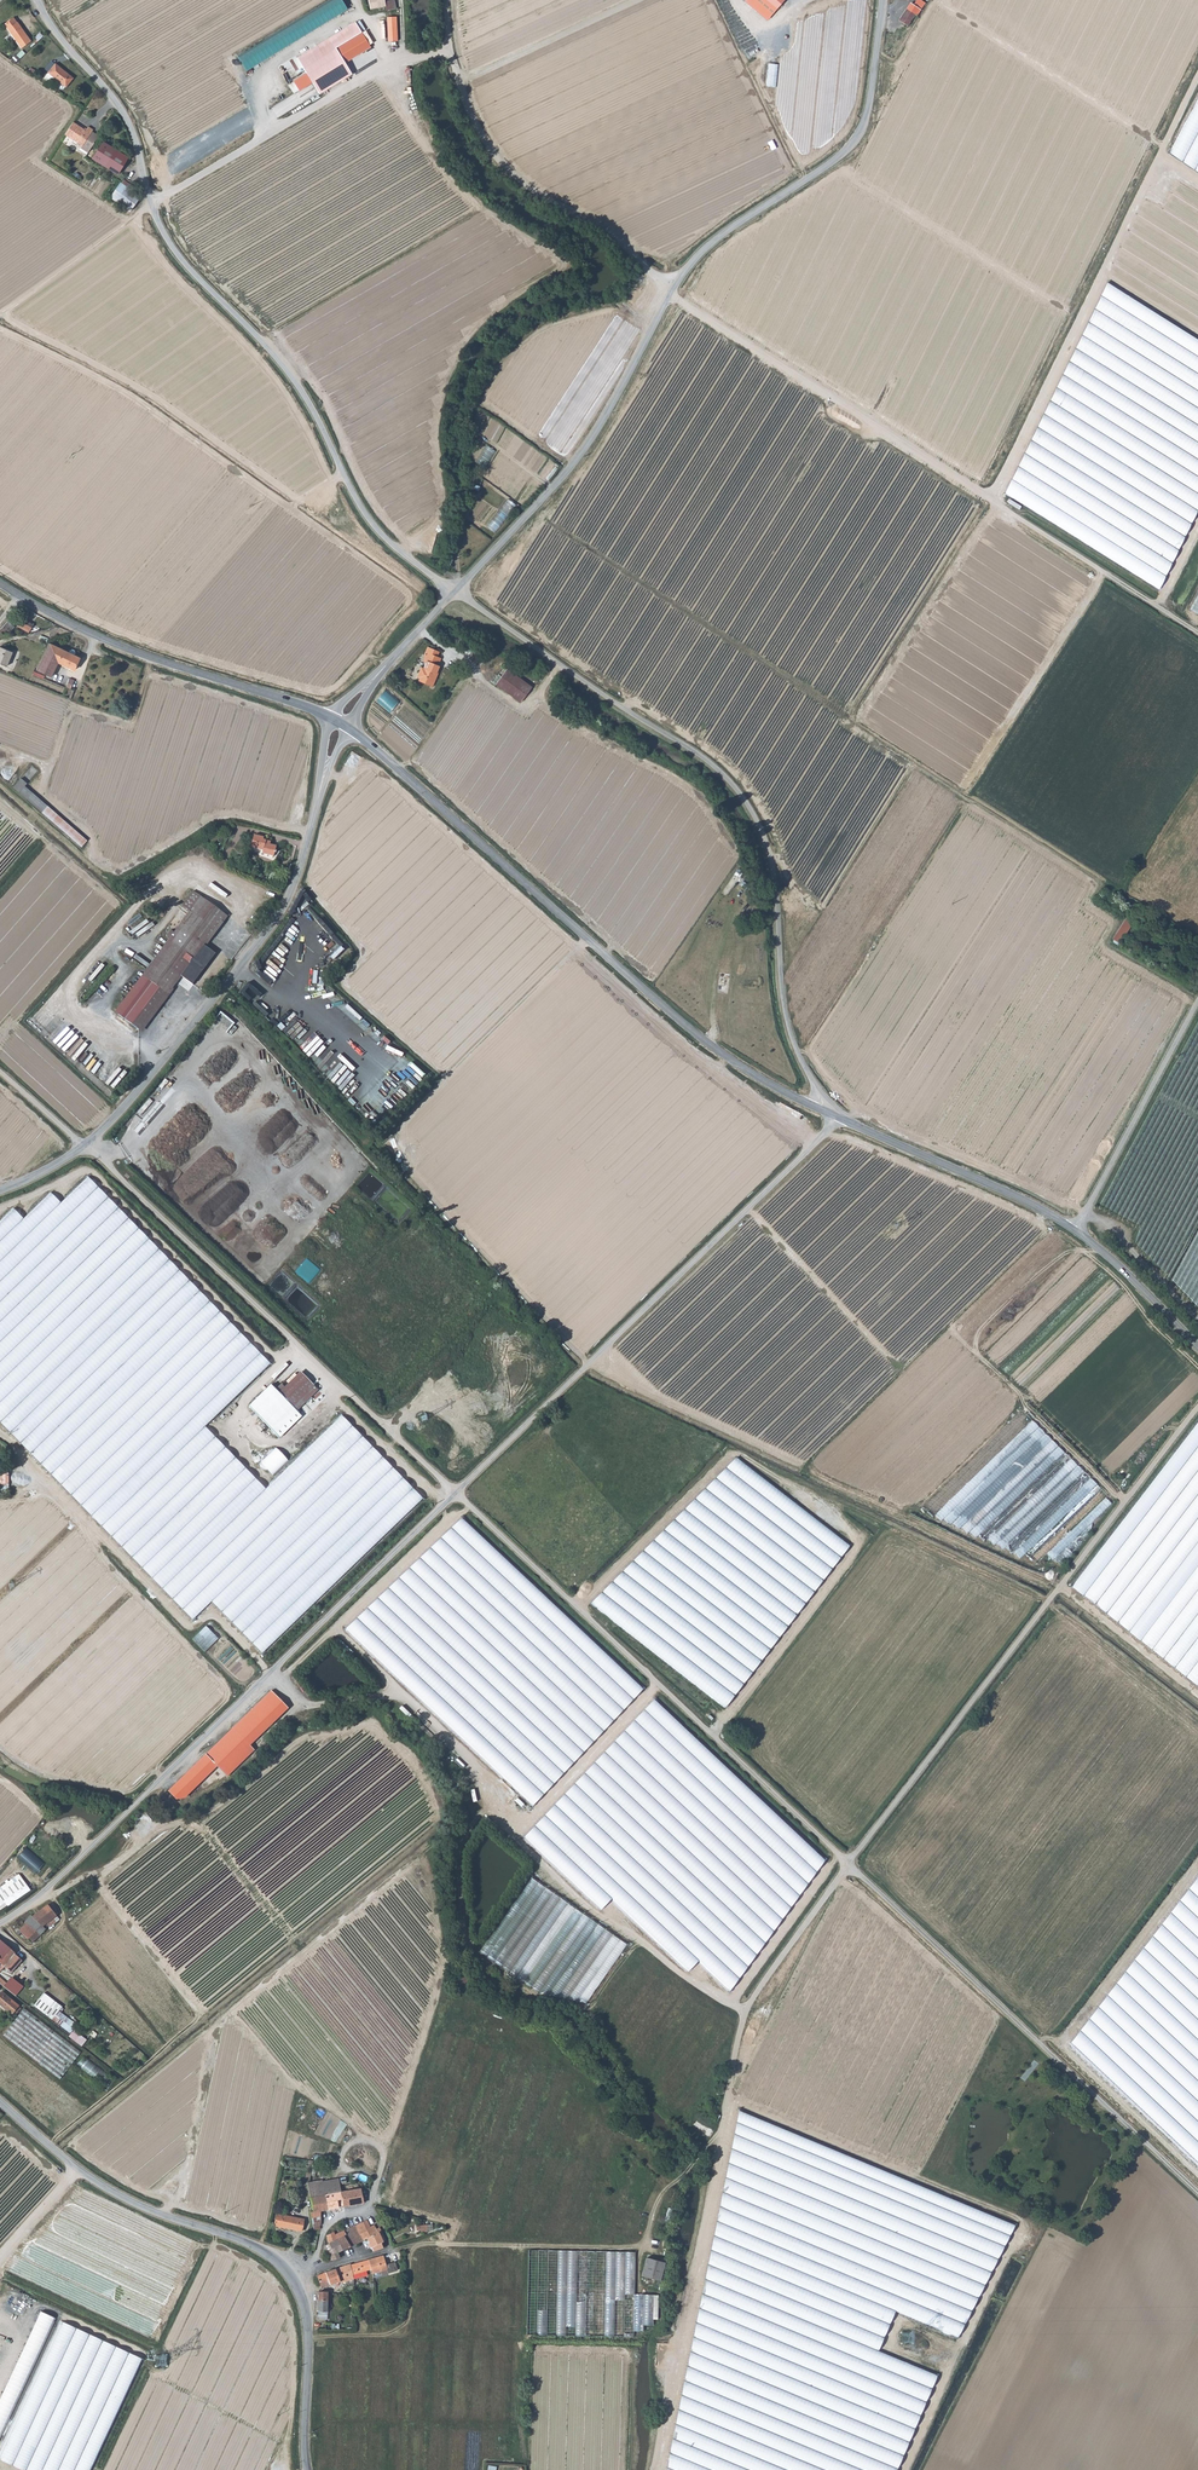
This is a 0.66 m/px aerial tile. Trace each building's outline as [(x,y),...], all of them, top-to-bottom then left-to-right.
[(370,8),(385,5),(384,0),(369,0),(370,8)] [(766,0),(778,10),(784,0),(766,0)] [(925,4),(920,0),(916,0),(908,10),(913,14),(915,15),(925,4)] [(906,7),(897,18),(905,24),(913,14),(908,10),(906,7)] [(398,16),(388,17),(391,41),(400,40),(398,16)] [(4,24),(20,48),(31,41),(18,22),(17,23),(14,18),(4,24)] [(297,57),(301,64),(360,29),(355,21),(297,57)] [(777,29),(784,42),(787,41),(781,27),(777,29)] [(802,27),(794,30),(798,38),(799,37),(801,42),(805,40),(804,35),(805,35),(802,27)] [(371,46),(360,29),(301,64),(319,93),(352,73),(345,62),(371,46)] [(47,73),(65,88),(73,78),(55,63),(47,73)] [(765,86),(776,87),(778,64),(768,63),(765,86)] [(274,105),(277,114),(299,106),(295,96),(274,105)] [(1173,154),(1197,172),(1197,105),(1173,154)] [(60,133),(64,136),(73,123),(68,120),(60,133)] [(76,145),(83,151),(94,134),(88,130),(89,128),(84,125),(81,128),(73,123),(64,136),(76,144),(76,145)] [(104,141),(92,158),(117,174),(128,157),(104,141)] [(121,182),(110,197),(130,211),(140,196),(121,182)] [(1106,281),(1003,493),(1159,590),(1197,508),(1197,340),(1106,281)] [(489,465),(497,451),(489,446),(481,460),(489,465)] [(489,527),(497,532),(518,504),(510,498),(489,527)] [(1189,611),(1197,616),(1197,594),(1189,611)] [(28,629),(31,624),(22,618),(19,623),(28,629)] [(14,627),(7,621),(1,628),(11,630),(14,627)] [(58,662),(74,670),(80,657),(50,643),(37,670),(51,677),(58,662)] [(5,665),(10,650),(0,646),(0,663),(5,665)] [(432,686),(438,674),(436,673),(437,670),(439,665),(437,664),(441,657),(427,651),(424,656),(428,657),(426,662),(423,667),(420,666),(416,676),(419,677),(418,679),(432,686)] [(507,669),(496,684),(521,702),(532,687),(507,669)] [(73,680),(69,688),(74,690),(78,682),(73,680)] [(378,699),(392,711),(401,701),(387,689),(378,699)] [(32,792),(26,787),(29,783),(22,778),(15,787),(28,798),(32,792)] [(263,839),(263,837),(253,835),(250,847),(261,850),(261,853),(272,856),(275,846),(265,843),(266,840),(263,839)] [(182,905),(184,907),(196,893),(193,890),(182,905)] [(179,945),(177,948),(203,972),(216,954),(205,946),(227,915),(196,893),(184,907),(190,911),(174,932),(170,930),(166,935),(179,945)] [(1137,914),(1130,910),(1111,940),(1118,945),(1137,914)] [(180,974),(194,984),(203,972),(177,948),(124,1019),(139,1030),(180,974)] [(132,1561),(193,1619),(212,1601),(263,1653),(425,1498),(342,1414),(267,1488),(235,1457),(206,1429),(272,1365),(88,1179),(61,1204),(48,1195),(24,1220),(13,1210),(0,1224),(0,1424),(132,1561)] [(307,1392),(314,1385),(302,1372),(285,1388),(282,1384),(277,1390),(272,1385),(250,1406),(277,1433),(298,1412),(297,1411),(312,1396),(307,1392)] [(307,1392),(312,1396),(319,1390),(314,1385),(307,1392)] [(1110,1503),(1022,1414),(921,1509),(1036,1566),(1045,1558),(1058,1569),(1110,1503)] [(1072,1591),(1197,1691),(1197,1429),(1072,1591)] [(277,1447),(262,1462),(274,1475),(290,1460),(277,1447)] [(792,1501),(735,1462),(592,1603),(725,1708),(859,1536),(800,1488),(792,1501)] [(8,1484),(9,1473),(2,1473),(2,1478),(0,1478),(0,1484),(8,1484)] [(641,1688),(459,1517),(344,1627),(532,1805),(641,1688)] [(208,1626),(194,1638),(206,1651),(220,1638),(208,1626)] [(822,1859),(651,1699),(523,1834),(600,1908),(610,1899),(686,1972),(697,1960),(729,1990),(822,1859)] [(274,1700),(235,1737),(244,1745),(281,1707),(274,1700)] [(244,1745),(235,1737),(229,1730),(207,1751),(202,1757),(223,1778),(250,1752),(244,1745)] [(45,1863),(26,1848),(17,1859),(36,1875),(45,1863)] [(0,1889),(0,1914),(32,1892),(19,1875),(0,1889)] [(629,1945),(531,1877),(479,1953),(539,1995),(588,2004),(629,1945)] [(48,1904),(32,1916),(42,1926),(45,1923),(56,1915),(48,1904)] [(32,1942),(48,1926),(45,1923),(42,1926),(32,1916),(31,1915),(25,1921),(26,1922),(19,1929),(32,1942)] [(2,1958),(10,1948),(0,1939),(0,1957),(2,1958)] [(15,1953),(10,1948),(2,1958),(0,1957),(0,1963),(10,1972),(22,1960),(14,1953),(15,1953)] [(2,1991),(0,1993),(0,2005),(11,2014),(19,2005),(2,1991)] [(72,2032),(78,2023),(61,2011),(65,2007),(45,1992),(35,2006),(72,2032)] [(3,2035),(13,2042),(35,2017),(24,2008),(16,2018),(3,2035)] [(81,2051),(35,2017),(13,2042),(60,2078),(81,2051)] [(75,2030),(70,2036),(84,2046),(89,2040),(75,2030)] [(85,2055),(78,2065),(104,2084),(111,2074),(85,2055)] [(743,2109),(676,2441),(671,2469),(902,2469),(941,2370),(879,2352),(896,2313),(956,2338),(1017,2226),(743,2109)] [(325,2195),(340,2192),(338,2179),(323,2181),(325,2195)] [(340,2182),(341,2192),(358,2189),(357,2179),(340,2182)] [(310,2198),(325,2195),(323,2181),(322,2181),(321,2180),(307,2183),(310,2198)] [(343,2206),(364,2202),(360,2189),(358,2189),(341,2192),(340,2192),(343,2206)] [(325,2195),(328,2209),(343,2206),(340,2192),(325,2195)] [(328,2209),(325,2195),(310,2198),(312,2211),(310,2212),(311,2217),(320,2216),(320,2210),(328,2209)] [(301,2231),(304,2219),(276,2213),(274,2225),(301,2231)] [(314,2230),(320,2229),(320,2228),(319,2225),(321,2225),(320,2216),(311,2217),(312,2221),(314,2230)] [(355,2225),(362,2240),(367,2238),(366,2237),(376,2232),(375,2229),(376,2228),(374,2225),(370,2226),(366,2219),(355,2225)] [(418,2232),(434,2230),(434,2224),(417,2225),(418,2232)] [(349,2227),(357,2243),(362,2240),(355,2225),(349,2227)] [(345,2236),(350,2246),(357,2243),(349,2227),(344,2230),(346,2235),(345,2236)] [(376,2232),(366,2237),(367,2238),(373,2251),(382,2248),(380,2242),(383,2241),(379,2235),(382,2233),(379,2227),(376,2228),(375,2229),(376,2232)] [(327,2235),(328,2242),(329,2244),(338,2240),(342,2250),(350,2246),(345,2236),(346,2235),(344,2230),(335,2234),(334,2231),(327,2235)] [(329,2244),(330,2246),(331,2249),(327,2251),(324,2253),(327,2261),(339,2257),(337,2253),(342,2250),(338,2240),(329,2244)] [(536,2337),(623,2338),(623,2332),(624,2296),(625,2254),(538,2253),(536,2337)] [(383,2255),(368,2260),(371,2269),(372,2273),(381,2271),(382,2274),(388,2272),(383,2255)] [(665,2264),(646,2259),(641,2278),(660,2283),(665,2264)] [(365,2270),(371,2269),(368,2260),(350,2265),(349,2265),(354,2278),(365,2276),(365,2274),(366,2274),(365,2270)] [(350,2264),(335,2268),(340,2283),(354,2278),(349,2265),(350,2265),(350,2264)] [(340,2283),(335,2268),(317,2275),(321,2288),(338,2282),(338,2283),(340,2283)] [(0,2459),(24,2469),(76,2469),(82,2458),(94,2465),(144,2360),(64,2325),(65,2320),(0,2290),(0,2459)] [(327,2312),(327,2292),(319,2291),(318,2292),(318,2311),(327,2312)] [(633,2327),(639,2327),(648,2297),(624,2296),(623,2332),(633,2332),(633,2327)] [(648,2297),(639,2327),(643,2327),(643,2321),(648,2321),(648,2297)]
